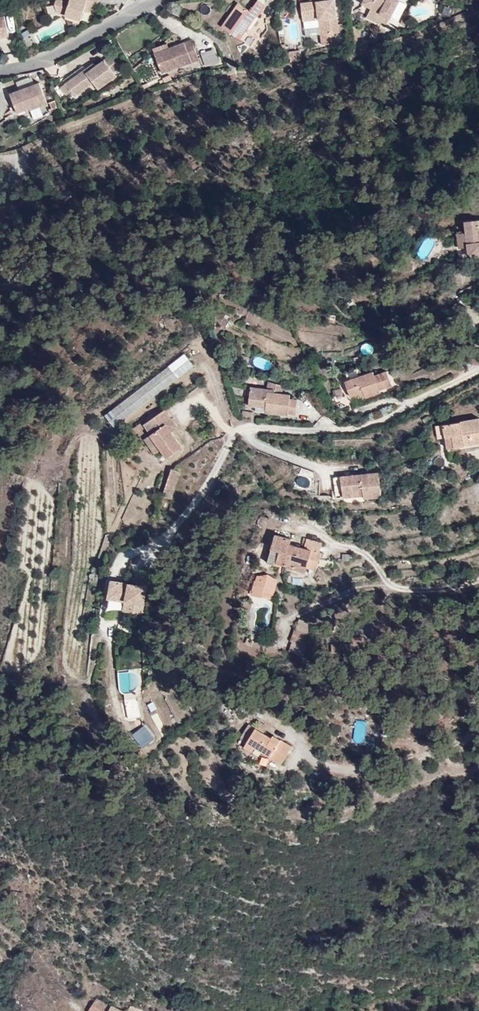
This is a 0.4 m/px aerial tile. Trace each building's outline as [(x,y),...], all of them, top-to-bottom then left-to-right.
[(64,5),(89,15),(93,6),(97,8),(101,0),(66,0),(64,5)] [(238,40),(263,5),(255,0),(248,12),(237,4),(220,27),(238,40)] [(322,36),(323,46),(336,45),(335,34),(342,34),(337,0),(327,0),(301,4),(302,20),(324,19),(325,36),(322,36)] [(372,10),(375,5),(363,0),(361,5),(372,10)] [(372,10),(392,19),(400,1),(398,0),(363,0),(375,5),(372,10)] [(466,11),(454,16),(458,28),(471,24),(466,11)] [(11,36),(7,15),(0,17),(0,38),(11,36)] [(320,24),(322,36),(325,36),(324,19),(302,20),(303,24),(320,24)] [(37,46),(46,41),(40,28),(31,33),(37,46)] [(186,39),(169,45),(176,65),(215,53),(213,46),(209,35),(208,32),(186,39)] [(167,39),(169,45),(186,39),(184,34),(167,39)] [(209,35),(213,46),(219,44),(216,34),(209,35)] [(132,62),(121,48),(106,60),(104,57),(77,78),(86,90),(105,76),(110,83),(126,72),(124,68),(132,62)] [(289,63),(301,61),(298,50),(287,52),(289,63)] [(62,101),(52,78),(21,90),(28,109),(40,105),(42,110),(62,101)] [(478,324),(478,313),(477,308),(467,313),(474,326),(478,324)] [(118,413),(204,360),(195,345),(109,398),(118,413)] [(381,378),(380,373),(350,382),(355,398),(366,394),(369,402),(387,397),(385,392),(397,389),(393,375),(381,378)] [(278,402),(277,408),(277,409),(293,412),(293,410),(300,410),(303,394),(296,393),(296,389),(288,387),(288,378),(274,376),(274,381),(273,389),(255,387),(253,397),(259,398),(278,402)] [(273,389),(274,381),(256,379),(255,387),(273,389)] [(259,404),(277,408),(278,402),(259,398),(259,404)] [(160,438),(168,451),(186,440),(173,421),(179,416),(167,399),(147,411),(150,416),(146,419),(153,429),(145,434),(151,444),(160,438)] [(258,411),(259,405),(247,403),(246,409),(258,411)] [(452,439),(454,454),(466,453),(466,450),(478,448),(478,423),(451,426),(452,439)] [(443,440),(452,439),(451,426),(442,427),(443,440)] [(160,456),(168,451),(160,438),(151,444),(160,456)] [(175,481),(180,466),(169,462),(163,476),(175,481)] [(334,496),(362,495),(362,491),(341,492),(340,474),(333,473),(334,496)] [(362,491),(362,495),(362,498),(380,497),(379,473),(340,474),(341,492),(362,491)] [(308,548),(315,551),(319,540),(303,536),(300,545),(287,541),(289,535),(272,530),(262,560),(270,563),(272,559),(302,569),(303,565),(308,548)] [(310,567),(315,551),(308,548),(303,565),(310,567)] [(247,590),(265,595),(271,577),(262,571),(256,573),(253,572),(247,590)] [(112,577),(110,594),(127,597),(126,605),(144,608),(147,582),(129,579),(112,577)] [(291,627),(304,631),(303,624),(294,617),(291,627)] [(301,642),(304,631),(291,627),(287,638),(301,642)] [(297,651),(301,642),(287,638),(284,647),(297,651)] [(330,654),(338,654),(339,645),(331,644),(330,654)] [(135,671),(117,673),(119,692),(137,691),(135,671)] [(266,743),(290,733),(282,729),(280,733),(272,729),(257,721),(247,741),(257,745),(259,740),(266,743)] [(352,744),(364,745),(367,723),(354,722),(352,744)] [(280,733),(282,729),(274,725),(272,729),(280,733)] [(291,734),(290,733),(266,743),(272,745),(271,749),(282,753),(291,734)] [(120,1006),(91,1002),(90,1010),(119,1010),(120,1006)]
